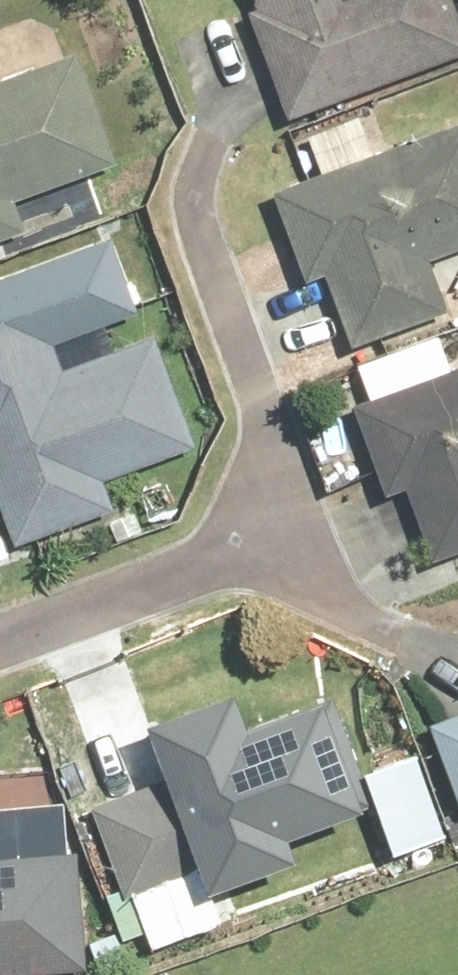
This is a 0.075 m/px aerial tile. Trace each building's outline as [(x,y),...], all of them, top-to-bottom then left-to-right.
[(269,118),(457,61),(457,12),(454,0),(233,0),(269,118)] [(0,45),(0,241),(22,234),(9,195),(106,164),(61,26),(0,45)] [(344,344),(453,311),(438,260),(457,254),(457,84),(280,138),(294,183),(265,191),(292,278),(321,270),(344,344)] [(0,270),(0,546),(0,547),(121,507),(108,469),(197,439),(160,329),(64,361),(55,333),(134,306),(110,233),(0,270)] [(346,405),(376,493),(397,486),(423,561),(457,549),(457,368),(346,405)] [(80,801),(118,898),(373,799),(329,688),(229,727),(223,711),(154,738),(165,768),(80,801)] [(419,712),(457,812),(457,697),(419,712)] [(81,849),(0,848),(0,974),(79,974),(81,849)]
